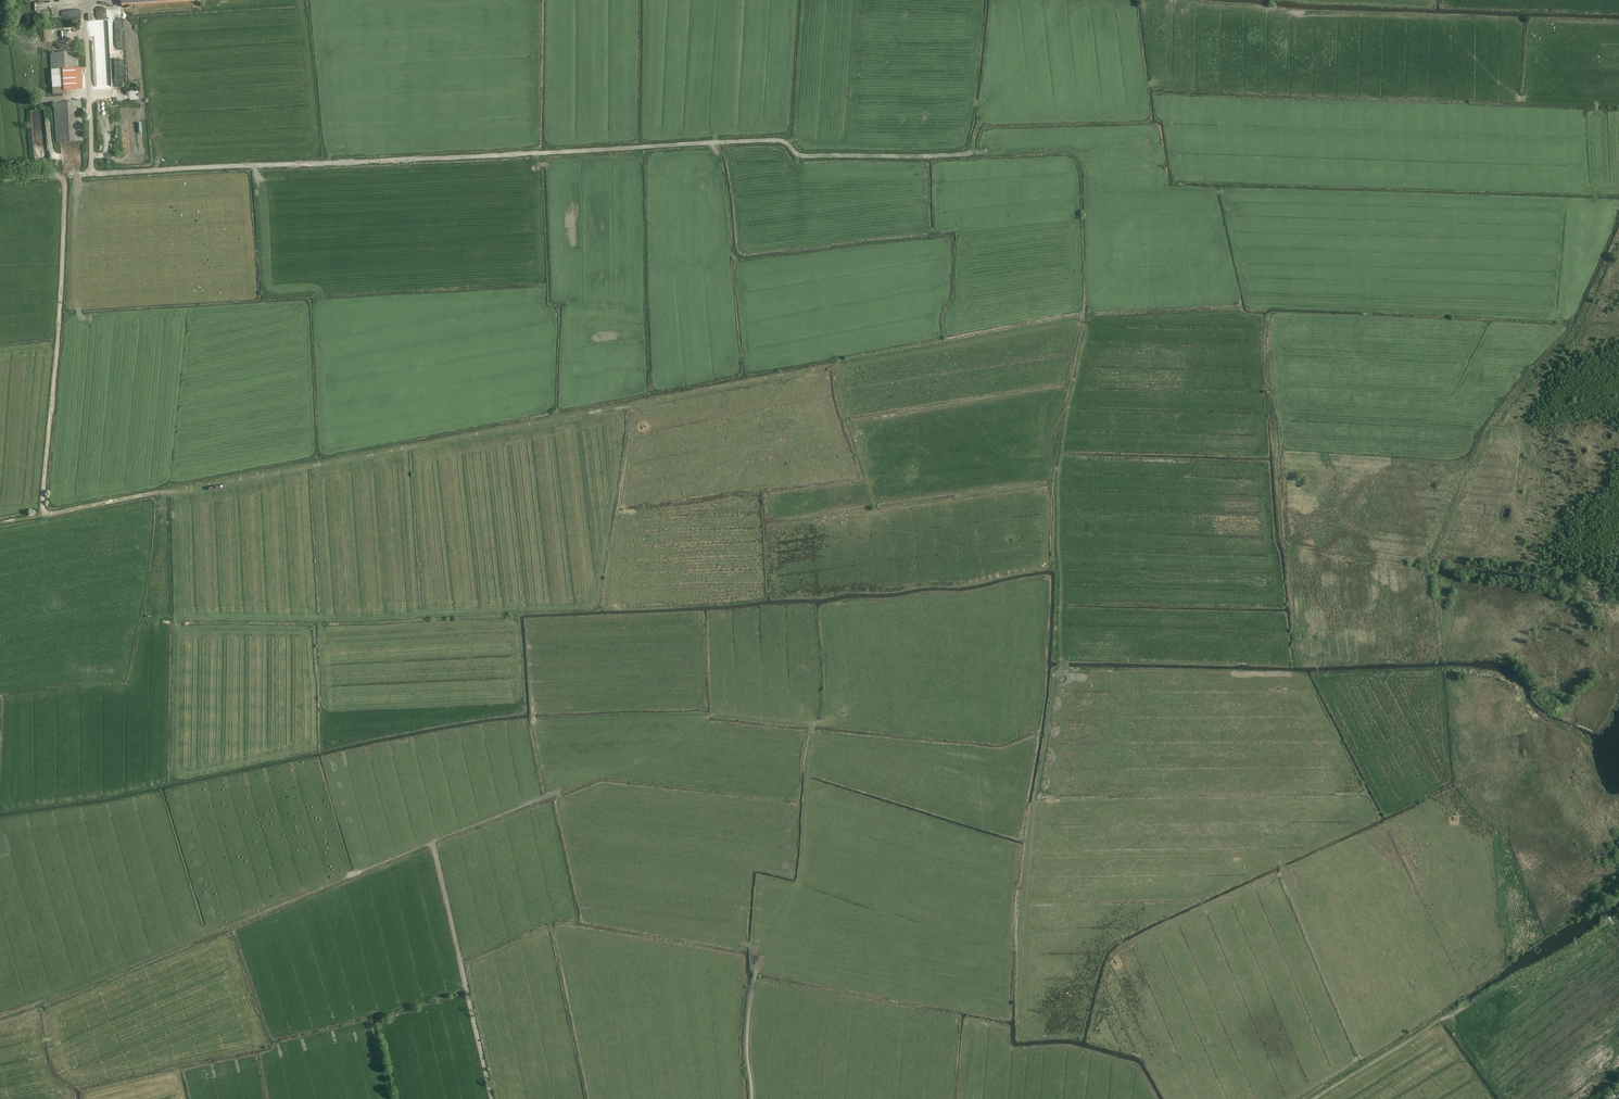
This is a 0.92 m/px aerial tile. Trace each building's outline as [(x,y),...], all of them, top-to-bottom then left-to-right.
[(43,16),(49,15),(48,9),(43,9),(42,3),(35,3),(36,11),(43,10),(43,16)] [(53,7),(54,17),(75,16),(75,6),(53,7)] [(55,92),(66,91),(65,66),(78,65),(77,49),(52,51),(55,92)] [(55,103),(57,141),(83,139),(81,101),(55,103)]
